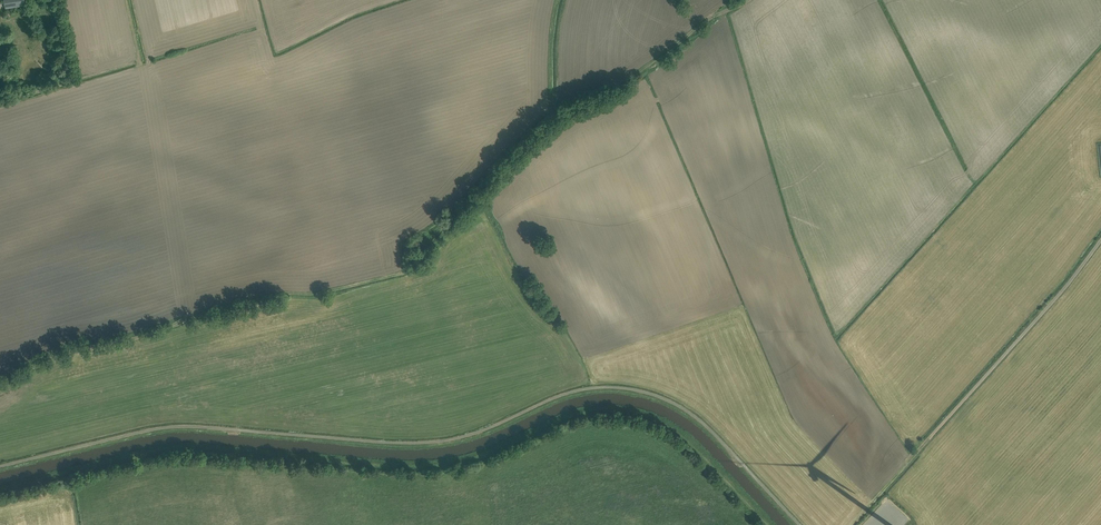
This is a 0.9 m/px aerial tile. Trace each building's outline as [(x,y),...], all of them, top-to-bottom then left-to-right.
[(28,0),(4,0),(5,9),(29,4),(28,0)]
